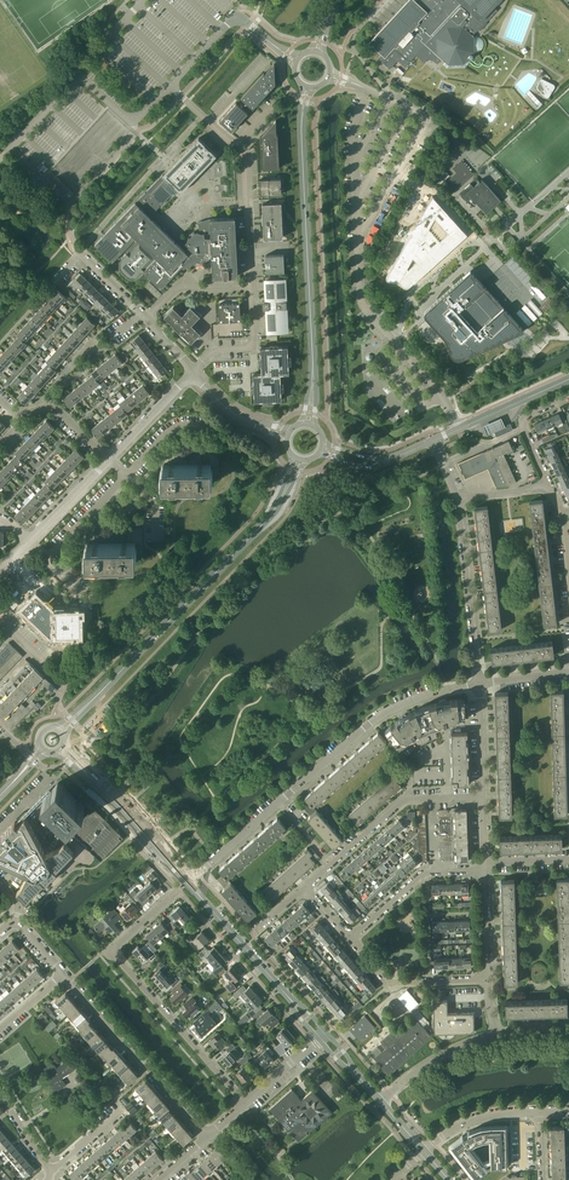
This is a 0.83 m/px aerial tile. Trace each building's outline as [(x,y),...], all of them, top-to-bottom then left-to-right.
[(368,42),(379,52),(381,54),(377,58),(389,69),(392,66),(398,60),(399,58),(406,65),(409,62),(411,60),(416,55),(418,57),(424,63),(427,60),(428,58),(431,60),(432,59),(437,64),(441,59),(445,62),(443,64),(447,68),(465,67),(472,60),(471,59),(472,58),(473,56),(472,55),(473,54),(475,52),(477,52),(479,51),(481,50),(482,48),(483,46),(483,44),(483,41),(481,39),(479,37),(477,37),(474,37),(472,35),(477,31),(480,28),(497,10),(493,6),(495,5),(499,0),(416,0),(415,1),(415,0),(408,0),(379,31),(368,42)] [(253,108),(275,83),(274,65),(274,63),(271,65),(271,66),(264,73),(263,73),(241,97),(253,108)] [(231,131),(247,113),(236,103),(220,121),(231,131)] [(279,168),(278,134),(276,134),(276,124),(276,120),(262,135),(261,135),(263,169),(279,168)] [(195,177),(216,155),(198,138),(177,160),(162,175),(176,189),(180,192),(195,177)] [(467,179),(462,173),(468,169),(461,161),(453,168),(457,172),(448,180),(456,189),(467,179)] [(188,253),(153,220),(154,218),(154,214),(153,213),(160,206),(159,205),(160,204),(161,205),(176,189),(162,175),(147,191),(147,192),(146,193),(145,192),(138,200),(139,201),(136,204),(135,203),(104,235),(94,245),(112,262),(123,251),(126,254),(123,257),(122,257),(122,258),(120,262),(119,262),(120,267),(120,268),(122,272),(126,275),(130,278),(131,278),(135,278),(136,278),(140,275),(140,274),(143,272),(160,289),(182,267),(183,268),(187,266),(189,267),(192,263),(194,264),(197,261),(201,262),(203,260),(204,259),(206,260),(210,258),(212,257),(213,277),(238,276),(235,217),(210,218),(198,222),(199,227),(197,232),(195,233),(195,231),(194,231),(195,233),(193,233),(190,237),(188,237),(187,242),(185,243),(188,247),(187,248),(189,253),(188,253)] [(280,194),(279,178),(259,179),(260,195),(280,194)] [(501,200),(495,194),(482,179),(479,181),(477,179),(472,184),(470,183),(459,193),(473,208),(477,204),(486,213),(501,200)] [(282,237),(281,203),(262,203),(264,238),(282,237)] [(284,272),(283,254),(265,255),(266,273),(284,272)] [(424,313),(424,314),(424,315),(425,316),(425,317),(442,336),(444,339),(446,341),(447,343),(448,346),(449,349),(450,351),(450,353),(450,354),(451,356),(452,357),(453,358),(454,358),(456,359),(457,359),(459,359),(460,359),(462,358),(524,330),(473,273),(470,270),(467,273),(437,300),(426,310),(425,310),(424,312),(424,313)] [(78,287),(86,279),(80,273),(73,282),(78,287)] [(83,292),(91,284),(86,279),(78,287),(83,292)] [(285,330),(283,279),(267,280),(268,301),(262,301),(263,308),(268,308),(269,331),(285,330)] [(89,297),(97,289),(91,284),(83,292),(89,297)] [(94,303),(102,295),(97,289),(89,297),(94,303)] [(65,297),(57,290),(52,295),(60,303),(65,297)] [(60,303),(52,295),(47,301),(55,308),(60,303)] [(100,308),(107,300),(102,295),(94,303),(100,308)] [(105,313),(113,305),(107,300),(100,308),(105,313)] [(55,308),(47,301),(42,306),(50,314),(55,308)] [(240,321),(239,303),(219,304),(220,322),(240,321)] [(111,318),(118,310),(113,305),(105,313),(111,318)] [(50,314),(42,306),(37,312),(45,319),(50,314)] [(200,333),(191,324),(200,315),(190,306),(182,315),(173,307),(164,316),(173,325),(172,325),(179,332),(181,334),(182,334),(191,342),(200,333)] [(45,319),(37,312),(32,317),(40,325),(45,319)] [(40,325),(32,317),(27,323),(35,330),(40,325)] [(95,324),(87,317),(81,322),(90,330),(95,324)] [(90,330),(81,322),(76,328),(85,335),(90,330)] [(35,330),(27,323),(22,328),(30,336),(35,330)] [(30,336),(22,328),(17,334),(18,336),(25,342),(30,336)] [(85,335),(76,328),(71,333),(80,341),(85,335)] [(80,341),(71,333),(66,339),(74,346),(80,341)] [(135,348),(143,341),(139,335),(130,342),(135,348)] [(27,344),(25,342),(18,336),(13,341),(22,349),(27,344)] [(74,346),(66,339),(61,344),(69,352),(74,346)] [(22,349),(13,341),(8,347),(16,355),(22,349)] [(139,354),(148,347),(143,341),(135,348),(139,354)] [(69,352),(61,344),(56,350),(64,358),(69,352)] [(280,373),(289,373),(287,346),(260,347),(261,373),(253,374),(254,401),(281,400),(280,373)] [(16,355),(8,347),(3,353),(11,360),(16,355)] [(144,360),(153,353),(148,347),(139,354),(144,360)] [(64,358),(56,350),(51,356),(59,363),(64,358)] [(3,353),(0,356),(0,360),(6,366),(11,360),(3,353)] [(149,365),(158,358),(153,353),(144,360),(149,365)] [(122,363),(115,354),(109,358),(116,367),(122,363)] [(59,363),(51,356),(46,361),(48,363),(54,369),(59,363)] [(116,367),(109,358),(103,363),(110,372),(116,367)] [(153,371),(162,364),(158,358),(149,365),(153,371)] [(56,370),(54,369),(48,363),(43,368),(51,376),(56,370)] [(110,372),(103,363),(97,368),(104,377),(110,372)] [(158,377),(167,370),(162,364),(153,371),(158,377)] [(51,376),(43,368),(38,374),(46,382),(51,376)] [(104,377),(97,368),(91,373),(93,375),(100,383),(104,389),(108,386),(102,379),(104,377)] [(46,382),(38,374),(32,380),(41,387),(46,382)] [(100,383),(93,375),(87,379),(94,388),(100,383)] [(94,388),(87,379),(81,384),(88,393),(94,388)] [(41,387),(32,380),(27,385),(36,393),(41,387)] [(88,393),(81,384),(75,389),(82,398),(88,393)] [(36,393),(27,385),(22,391),(31,398),(36,393)] [(149,393),(142,385),(137,389),(144,398),(149,393)] [(82,398),(75,389),(69,393),(76,402),(82,398)] [(144,398),(137,389),(131,394),(138,403),(144,398)] [(31,398),(22,391),(17,396),(25,404),(31,398)] [(76,402),(69,393),(63,398),(70,407),(76,402)] [(138,403),(131,394),(125,399),(132,407),(138,403)] [(132,407),(125,399),(119,404),(120,405),(126,412),(132,407)] [(127,414),(126,412),(120,405),(114,410),(121,419),(127,414)] [(121,419),(114,410),(108,415),(115,424),(121,419)] [(562,421),(559,413),(550,417),(554,425),(562,421)] [(115,424),(108,415),(102,420),(109,428),(115,424)] [(501,415),(483,423),(487,433),(505,425),(501,415)] [(554,425),(550,417),(543,420),(546,428),(554,425)] [(54,428),(46,420),(41,425),(49,433),(54,428)] [(109,428),(102,420),(97,424),(104,433),(109,428)] [(546,428),(543,420),(534,424),(538,432),(546,428)] [(104,433),(97,424),(91,429),(98,438),(104,433)] [(497,436),(511,430),(512,429),(511,426),(510,424),(506,425),(506,426),(497,430),(496,432),(498,435),(496,436),(497,436)] [(49,433),(41,425),(36,431),(44,439),(49,433)] [(44,439),(36,431),(30,436),(38,444),(44,439)] [(38,444),(30,436),(25,442),(33,450),(38,444)] [(516,482),(504,453),(513,449),(509,440),(508,440),(494,447),(493,446),(491,447),(491,448),(458,463),(465,478),(488,468),(496,487),(508,486),(516,482)] [(559,450),(554,440),(547,443),(548,447),(545,448),(548,455),(556,451),(559,450)] [(33,450),(25,442),(20,447),(28,455),(33,450)] [(219,476),(219,449),(211,449),(211,442),(202,442),(203,465),(186,466),(186,484),(211,483),(211,476),(219,476)] [(28,455),(20,447),(15,452),(16,454),(23,461),(28,455)] [(84,456),(76,449),(70,454),(78,462),(84,456)] [(559,458),(556,451),(548,455),(551,462),(559,458)] [(24,462),(23,461),(16,454),(11,460),(19,467),(24,462)] [(78,462),(70,454),(65,459),(73,467),(78,462)] [(562,465),(559,458),(551,462),(554,468),(562,465)] [(73,467),(65,459),(60,465),(68,473),(73,467)] [(19,467),(11,460),(6,465),(14,473),(19,467)] [(14,473),(6,465),(0,471),(9,478),(14,473)] [(68,473),(60,465),(55,470),(63,478),(68,473)] [(565,472),(562,465),(554,468),(557,475),(565,472)] [(186,484),(186,466),(161,466),(162,484),(186,484)] [(63,478),(55,470),(49,476),(57,483),(63,478)] [(0,471),(0,481),(3,484),(9,478),(0,471)] [(568,478),(565,472),(557,475),(560,482),(568,478)] [(57,483),(49,476),(44,481),(46,483),(52,489),(57,483)] [(568,478),(560,482),(563,489),(568,486),(568,480),(568,478)] [(54,491),(52,489),(46,483),(41,488),(49,496),(54,491)] [(49,496),(41,488),(35,494),(43,501),(49,496)] [(43,501),(35,494),(30,499),(38,507),(43,501)] [(38,507),(30,499),(25,505),(33,512),(38,507)] [(544,520),(543,509),(542,500),(529,501),(531,521),(544,520)] [(33,512),(25,505),(19,510),(28,518),(33,512)] [(489,526),(488,516),(487,506),(474,508),(477,528),(489,526)] [(28,518),(19,510),(14,515),(22,523),(28,518)] [(547,540),(546,530),(544,520),(531,521),(534,542),(547,540)] [(492,547),(491,536),(489,526),(477,528),(479,548),(492,547)] [(143,555),(143,543),(142,528),(126,528),(126,544),(110,544),(110,562),(135,562),(135,555),(143,555)] [(549,560),(548,550),(547,540),(534,542),(536,562),(549,560)] [(110,562),(110,544),(85,544),(85,563),(110,562)] [(494,567),(493,557),(492,547),(479,548),(481,569),(494,567)] [(551,581),(550,570),(549,560),(536,562),(539,582),(551,581)] [(496,587),(495,577),(494,567),(481,569),(484,589),(496,587)] [(554,601),(553,591),(551,581),(539,582),(541,603),(554,601)] [(499,608),(498,597),(496,587),(484,589),(486,609),(499,608)] [(36,593),(22,608),(50,635),(81,634),(80,610),(54,610),(36,593)] [(556,623),(555,612),(554,601),(541,603),(543,624),(556,623)] [(501,629),(500,618),(499,608),(486,609),(488,631),(501,629)] [(14,664),(22,656),(8,642),(0,651),(0,679),(14,664)] [(553,655),(552,642),(532,644),(533,657),(553,655)] [(533,657),(532,644),(511,647),(512,659),(533,657)] [(512,659),(511,647),(490,649),(492,662),(512,659)] [(38,680),(39,681),(39,680),(43,676),(27,661),(0,689),(0,713),(11,724),(25,710),(17,703),(38,680)] [(324,677),(319,681),(326,689),(331,685),(324,677)] [(56,689),(50,682),(46,686),(52,693),(56,689)] [(564,711),(563,701),(563,690),(550,691),(551,712),(564,711)] [(508,713),(508,703),(508,692),(495,693),(495,713),(508,713)] [(465,719),(464,699),(457,699),(450,700),(446,701),(445,702),(445,703),(441,704),(441,703),(440,703),(440,702),(439,702),(436,703),(429,705),(422,708),(430,726),(441,722),(452,719),(452,720),(465,719)] [(41,705),(37,702),(36,704),(32,700),(29,703),(37,710),(41,705)] [(418,732),(430,726),(422,708),(416,711),(409,714),(406,715),(406,716),(405,716),(405,717),(406,718),(402,720),(402,719),(401,719),(400,719),(397,721),(391,725),(386,730),(399,745),(409,737),(408,737),(413,734),(418,731),(418,732)] [(564,732),(564,721),(564,711),(551,712),(551,732),(564,732)] [(509,734),(509,723),(508,713),(495,713),(496,734),(509,734)] [(371,754),(386,741),(378,732),(372,737),(371,737),(369,738),(369,739),(369,740),(363,745),(371,754)] [(469,776),(468,757),(467,732),(451,733),(453,776),(451,776),(451,784),(466,784),(465,780),(465,776),(469,776)] [(565,752),(565,742),(564,732),(551,732),(552,753),(565,752)] [(510,754),(510,744),(509,734),(496,734),(497,755),(510,754)] [(357,767),(371,754),(363,745),(358,750),(357,749),(357,750),(356,749),(354,751),(355,752),(354,752),(355,753),(349,758),(357,767)] [(566,773),(565,763),(565,752),(552,753),(553,773),(566,773)] [(511,775),(510,764),(510,754),(497,755),(498,775),(511,775)] [(342,780),(357,767),(349,758),(343,763),(342,763),(341,762),(339,764),(340,765),(340,766),(334,771),(342,780)] [(327,793),(342,780),(334,771),(328,776),(327,775),(325,777),(326,778),(325,778),(319,784),(327,793)] [(357,824),(401,786),(401,785),(406,781),(397,771),(395,773),(394,773),(393,771),(390,774),(392,775),(393,777),(349,815),(357,824)] [(566,793),(566,783),(566,773),(553,773),(553,794),(566,793)] [(511,795),(511,785),(511,775),(498,775),(498,796),(511,795)] [(84,808),(78,801),(58,782),(42,798),(68,824),(74,818),(76,816),(84,808)] [(313,805),(327,793),(319,784),(314,789),(313,788),(313,789),(312,788),(310,790),(311,791),(310,791),(311,791),(305,796),(309,801),(311,804),(313,805)] [(567,814),(567,804),(566,793),(553,794),(554,814),(567,814)] [(512,816),(512,806),(511,795),(498,796),(499,816),(512,816)] [(305,809),(311,804),(309,801),(303,807),(305,809)] [(314,807),(313,805),(311,804),(305,809),(308,812),(314,807)] [(310,815),(316,810),(314,807),(308,812),(310,815)] [(118,832),(114,827),(109,822),(109,823),(104,817),(104,818),(99,813),(95,808),(81,821),(76,816),(74,818),(80,823),(71,832),(76,836),(76,837),(81,841),(86,846),(91,850),(91,851),(96,855),(96,856),(101,860),(123,837),(119,831),(118,832)] [(468,859),(466,809),(451,809),(438,810),(440,860),(453,860),(468,859)] [(316,810),(310,815),(307,818),(320,833),(329,824),(316,810)] [(28,873),(21,887),(18,890),(17,892),(26,901),(31,896),(32,897),(51,877),(56,871),(55,869),(68,856),(68,857),(73,852),(64,843),(59,847),(46,854),(41,846),(28,821),(25,816),(17,824),(16,822),(15,822),(15,821),(0,837),(0,860),(28,873)] [(271,839),(285,826),(277,817),(277,818),(272,823),(271,822),(271,823),(270,822),(268,824),(269,825),(268,825),(263,830),(271,839)] [(405,826),(399,819),(393,824),(399,831),(405,826)] [(343,839),(329,824),(320,833),(333,847),(343,839)] [(399,831),(393,824),(388,829),(394,835),(399,831)] [(407,840),(416,832),(416,827),(406,835),(406,836),(405,837),(407,840)] [(394,835),(388,829),(382,834),(388,840),(394,835)] [(256,852),(271,839),(263,830),(257,835),(256,836),(256,835),(254,837),(254,838),(248,843),(256,852)] [(418,833),(408,842),(415,849),(418,846),(418,844),(418,841),(418,837),(418,834),(418,833)] [(388,840),(382,834),(377,838),(383,845),(388,840)] [(541,848),(541,835),(520,836),(521,849),(541,848)] [(562,848),(561,835),(541,835),(541,848),(562,848)] [(521,849),(520,836),(500,837),(500,850),(521,849)] [(383,845),(377,838),(371,843),(377,850),(383,845)] [(242,865),(256,852),(248,843),(242,848),(241,849),(241,848),(239,850),(239,851),(233,856),(242,865)] [(371,843),(366,848),(372,855),(374,857),(379,852),(377,850),(371,843)] [(271,901),(315,862),(315,861),(320,857),(311,847),(308,849),(307,847),(304,850),(306,851),(307,853),(263,891),(271,901)] [(372,855),(366,848),(360,853),(366,860),(372,855)] [(366,860),(360,853),(355,858),(361,864),(366,860)] [(417,862),(410,854),(404,858),(406,861),(412,867),(414,866),(415,866),(417,864),(417,863),(417,862)] [(227,878),(242,865),(233,856),(228,861),(227,861),(226,861),(224,862),(225,863),(224,864),(225,864),(219,869),(219,868),(219,869),(223,874),(226,877),(227,878)] [(362,866),(361,864),(355,858),(350,863),(355,869),(357,871),(362,866)] [(404,858),(399,863),(401,865),(401,866),(407,872),(409,870),(410,871),(412,869),(412,868),(412,867),(406,861),(404,858)] [(355,869),(350,863),(344,867),(350,874),(355,869)] [(407,872),(401,866),(398,868),(395,865),(392,867),(393,868),(401,877),(407,872)] [(350,874),(344,867),(339,872),(345,879),(350,874)] [(401,877),(393,868),(388,873),(390,875),(396,882),(398,880),(399,880),(401,879),(401,877)] [(150,881),(143,887),(150,894),(152,892),(155,895),(159,891),(157,888),(162,884),(152,872),(147,877),(150,881)] [(220,882),(226,877),(223,874),(217,879),(220,882)] [(384,874),(381,877),(384,880),(390,887),(392,885),(394,885),(396,884),(395,882),(396,882),(390,875),(387,878),(384,874)] [(333,877),(340,885),(343,882),(336,875),(333,877)] [(228,879),(227,878),(226,877),(220,882),(222,885),(228,879)] [(556,878),(557,899),(568,898),(568,878),(556,878)] [(225,888),(231,882),(228,879),(222,885),(225,888)] [(390,887),(384,880),(382,882),(379,879),(376,882),(379,885),(385,891),(390,887)] [(515,900),(514,890),(514,880),(501,880),(502,901),(515,900)] [(332,888),(335,886),(330,881),(321,889),(326,894),(332,888)] [(244,897),(231,882),(225,888),(222,890),(235,905),(244,897)] [(385,891),(379,885),(376,887),(373,884),(371,886),(373,890),(379,896),(381,894),(383,895),(385,893),(384,892),(385,891)] [(439,893),(439,884),(432,884),(432,888),(429,888),(430,897),(433,897),(433,893),(439,893)] [(148,896),(150,894),(143,887),(137,892),(134,889),(129,893),(134,898),(136,897),(140,902),(143,900),(145,903),(150,899),(148,896)] [(330,900),(337,894),(332,888),(326,894),(330,900)] [(379,896),(373,890),(371,892),(367,888),(364,890),(368,894),(374,901),(379,896)] [(137,910),(134,906),(136,903),(128,894),(124,897),(127,901),(128,900),(130,902),(120,912),(127,920),(137,910)] [(335,905),(342,899),(344,898),(342,895),(340,895),(339,896),(337,894),(330,900),(335,905)] [(374,901),(368,894),(363,899),(368,906),(374,901)] [(257,911),(244,897),(235,905),(248,920),(257,911)] [(557,899),(558,919),(568,919),(568,898),(557,899)] [(340,911),(347,905),(342,899),(335,905),(340,911)] [(515,921),(515,911),(515,900),(502,901),(502,921),(515,921)] [(310,912),(303,904),(297,909),(304,917),(310,912)] [(345,916),(352,910),(347,905),(340,911),(345,916)] [(174,921),(180,917),(184,922),(189,918),(179,906),(168,915),(172,919),(169,922),(174,928),(177,925),(174,921)] [(352,910),(345,916),(350,922),(351,921),(351,922),(352,922),(354,920),(354,919),(353,919),(356,916),(360,912),(356,907),(352,910)] [(304,917),(297,909),(292,913),(299,921),(304,917)] [(114,923),(119,918),(111,910),(100,920),(100,921),(94,927),(98,932),(105,926),(111,933),(118,927),(114,923)] [(299,921),(292,913),(287,918),(294,926),(299,921)] [(294,926),(287,918),(281,923),(288,931),(294,926)] [(558,919),(558,940),(568,940),(568,919),(558,919)] [(315,933),(323,927),(318,921),(310,928),(315,933)] [(447,930),(447,921),(440,921),(440,930),(445,930),(445,934),(448,934),(448,930),(447,930)] [(516,941),(516,931),(515,921),(502,921),(503,942),(516,941)] [(161,936),(169,929),(174,934),(177,931),(169,922),(165,926),(161,922),(153,928),(161,936)] [(288,931),(281,923),(276,928),(283,936),(288,931)] [(320,939),(327,932),(323,927),(315,933),(320,939)] [(152,944),(161,936),(153,928),(146,935),(150,939),(146,943),(154,952),(157,949),(152,944)] [(283,936),(276,928),(270,933),(277,941),(283,936)] [(199,947),(208,939),(201,931),(196,936),(193,932),(186,938),(189,942),(192,940),(199,947)] [(325,944),(332,938),(327,932),(320,939),(325,944)] [(277,941),(270,933),(265,938),(272,946),(277,941)] [(330,950),(337,943),(332,938),(325,944),(330,950)] [(19,948),(12,940),(6,945),(13,953),(19,948)] [(558,940),(559,961),(568,960),(568,940),(558,940)] [(517,962),(516,952),(516,941),(503,942),(504,962),(517,962)] [(138,945),(132,950),(142,962),(148,957),(151,960),(153,958),(155,960),(158,958),(156,955),(157,955),(154,952),(146,943),(140,948),(138,945)] [(334,955),(342,948),(337,943),(330,950),(334,955)] [(13,953),(6,945),(1,950),(8,958),(13,953)] [(212,960),(220,953),(214,946),(211,950),(208,949),(206,947),(193,958),(196,960),(199,957),(201,958),(204,956),(207,959),(209,957),(212,960)] [(296,954),(295,953),(297,952),(297,950),(292,946),(291,946),(290,947),(290,946),(282,953),(288,961),(296,954)] [(339,961),(347,954),(342,948),(334,955),(339,961)] [(212,960),(209,962),(212,965),(215,969),(212,971),(216,975),(224,968),(222,965),(222,963),(226,959),(220,953),(212,960)] [(302,961),(296,954),(288,961),(295,968),(302,961)] [(344,966),(352,959),(347,954),(339,961),(344,966)] [(349,971),(356,965),(352,959),(344,966),(349,971)] [(559,961),(560,981),(568,981),(568,960),(559,961)] [(162,972),(164,970),(161,967),(164,964),(162,961),(155,967),(158,970),(151,976),(156,983),(165,975),(162,972)] [(309,968),(302,961),(295,968),(301,975),(309,968)] [(517,982),(517,972),(517,962),(504,962),(504,983),(517,982)] [(354,977),(361,970),(356,965),(349,971),(354,977)] [(235,981),(240,976),(232,966),(224,972),(231,980),(227,984),(232,990),(238,984),(235,981)] [(44,976),(36,968),(31,973),(38,981),(44,976)] [(315,975),(309,968),(301,975),(308,982),(315,975)] [(359,982),(366,976),(361,970),(354,977),(359,982)] [(38,981),(31,973),(25,978),(32,986),(38,981)] [(172,986),(179,980),(176,977),(173,980),(170,977),(168,979),(165,975),(156,983),(162,989),(169,983),(172,986)] [(322,983),(315,975),(308,982),(314,990),(322,983)] [(363,988),(371,981),(366,976),(359,982),(363,988)] [(32,986),(25,978),(20,982),(27,991),(32,986)] [(188,993),(182,987),(183,986),(179,981),(170,989),(174,993),(169,997),(175,1004),(188,993)] [(368,993),(376,987),(371,981),(363,988),(368,993)] [(27,991),(20,982),(14,987),(22,995),(27,991)] [(328,990),(322,983),(314,990),(320,997),(328,990)] [(247,1001),(256,993),(250,986),(245,990),(242,986),(232,994),(236,998),(241,994),(247,1001)] [(22,995),(14,987),(9,992),(16,1000),(22,995)] [(335,997),(339,993),(334,988),(332,989),(331,987),(328,990),(320,997),(327,1004),(335,997)] [(407,989),(398,997),(410,1011),(418,1003),(407,989)] [(16,1000),(9,992),(3,997),(11,1005),(16,1000)] [(60,1005),(70,997),(65,992),(56,1000),(60,1005)] [(261,1008),(257,1004),(262,1000),(256,993),(247,1001),(253,1008),(248,1012),(251,1016),(261,1008)] [(199,1008),(194,1002),(196,1000),(192,996),(183,1004),(186,1008),(182,1012),(188,1019),(199,1008)] [(3,997),(0,1000),(0,1004),(5,1010),(11,1005),(3,997)] [(64,1010),(74,1002),(70,997),(60,1005),(64,1010)] [(341,1005),(335,997),(327,1004),(333,1011),(341,1005)] [(433,1000),(434,1033),(462,1032),(474,1031),(474,1019),(473,1012),(462,1012),(456,1012),(447,1013),(447,1000),(443,1000),(443,999),(439,999),(439,1000),(433,1000)] [(567,1012),(567,999),(546,1000),(546,1013),(567,1012)] [(526,1014),(526,1000),(505,1001),(505,1014),(526,1014)] [(546,1013),(546,1000),(526,1000),(526,1014),(546,1013)] [(359,1001),(352,1006),(355,1009),(357,1011),(363,1006),(361,1004),(359,1001)] [(68,1014),(78,1006),(74,1002),(64,1010),(68,1014)] [(347,1012),(341,1005),(333,1011),(340,1019),(347,1012)] [(72,1019),(81,1011),(78,1006),(68,1014),(72,1019)] [(277,1020),(278,1019),(272,1011),(271,1012),(268,1008),(265,1011),(263,1011),(261,1008),(251,1016),(255,1020),(257,1018),(260,1022),(261,1021),(269,1030),(279,1021),(277,1020)] [(418,1010),(413,1014),(423,1026),(428,1021),(418,1010)] [(76,1023),(86,1015),(81,1011),(72,1019),(76,1023)] [(202,1035),(216,1023),(205,1011),(197,1018),(201,1022),(195,1027),(202,1035)] [(48,1019),(42,1013),(37,1018),(42,1024),(48,1019)] [(79,1029),(90,1020),(86,1015),(76,1023),(80,1028),(79,1029)] [(359,1039),(374,1026),(364,1015),(350,1028),(359,1039)] [(83,1034),(93,1026),(89,1021),(90,1020),(79,1029),(83,1034)] [(377,1046),(370,1053),(389,1074),(432,1036),(429,1034),(420,1023),(417,1020),(412,1025),(413,1026),(408,1031),(407,1029),(405,1031),(406,1032),(406,1033),(397,1023),(392,1028),(399,1036),(392,1030),(380,1040),(386,1047),(382,1051),(377,1046)] [(87,1038),(96,1030),(93,1026),(83,1034),(87,1038)] [(294,1037),(286,1027),(283,1030),(282,1029),(277,1033),(275,1035),(281,1042),(283,1040),(285,1042),(288,1039),(290,1041),(294,1037)] [(91,1043),(100,1035),(96,1030),(87,1038),(91,1043)] [(226,1041),(218,1032),(208,1041),(216,1050),(226,1041)] [(95,1047),(104,1039),(100,1035),(91,1043),(95,1047)] [(99,1052),(108,1044),(104,1039),(95,1047),(99,1052)] [(280,1055),(293,1044),(290,1041),(288,1039),(285,1042),(283,1040),(281,1042),(274,1048),(280,1055)] [(237,1058),(230,1051),(235,1046),(232,1043),(225,1049),(228,1052),(222,1057),(229,1065),(231,1063),(232,1063),(232,1062),(237,1058)] [(103,1057),(104,1056),(114,1047),(112,1048),(108,1044),(99,1052),(103,1057)] [(270,1056),(274,1053),(267,1045),(263,1048),(265,1050),(257,1058),(265,1067),(273,1059),(270,1056)] [(108,1060),(118,1052),(114,1047),(104,1056),(108,1060)] [(112,1065),(122,1056),(118,1052),(108,1060),(112,1065)] [(116,1069),(126,1061),(122,1056),(112,1065),(116,1069)] [(242,1064),(248,1059),(245,1056),(239,1061),(242,1064)] [(63,1077),(69,1073),(67,1070),(69,1070),(73,1067),(74,1067),(69,1059),(56,1067),(53,1062),(43,1068),(48,1075),(49,1074),(52,1080),(50,1081),(49,1082),(54,1089),(53,1090),(55,1092),(59,1090),(58,1089),(65,1085),(66,1085),(62,1077),(63,1077)] [(120,1074),(130,1065),(126,1061),(116,1069),(120,1074)] [(124,1078),(134,1070),(130,1065),(120,1074),(124,1078)] [(250,1075),(243,1067),(236,1073),(243,1081),(250,1075)] [(128,1083),(138,1074),(134,1070),(124,1078),(128,1083)] [(140,1093),(150,1084),(145,1080),(136,1088),(140,1093)] [(144,1097),(154,1089),(150,1084),(140,1093),(144,1097)] [(309,1131),(332,1112),(312,1089),(301,1099),(291,1088),(269,1108),(289,1130),(290,1128),(292,1130),(290,1131),(298,1141),(307,1133),(306,1131),(307,1130),(309,1131)] [(104,1096),(109,1101),(110,1101),(117,1095),(112,1089),(105,1095),(104,1096)] [(148,1102),(158,1093),(154,1089),(144,1097),(148,1102)] [(152,1106),(162,1098),(158,1093),(148,1102),(152,1106)] [(156,1111),(166,1102),(162,1098),(152,1106),(156,1111)] [(130,1102),(125,1106),(129,1111),(134,1106),(130,1102)] [(159,1116),(170,1107),(166,1102),(156,1111),(160,1115),(159,1116)] [(163,1121),(172,1113),(169,1108),(170,1107),(159,1116),(163,1121)] [(167,1125),(176,1117),(172,1113),(163,1121),(167,1125)] [(171,1130),(180,1122),(176,1117),(167,1125),(171,1130)] [(137,1129),(129,1121),(124,1126),(131,1134),(137,1129)] [(175,1134),(184,1126),(180,1122),(171,1130),(175,1134)] [(131,1134),(124,1126),(118,1130),(125,1139),(131,1134)] [(179,1139),(188,1131),(184,1126),(175,1134),(179,1139)] [(461,1137),(451,1145),(474,1176),(485,1168),(485,1169),(487,1168),(486,1167),(488,1165),(491,1165),(506,1165),(505,1126),(491,1126),(480,1128),(471,1131),(470,1132),(469,1131),(467,1132),(468,1134),(463,1137),(462,1135),(460,1136),(461,1137)] [(564,1145),(564,1126),(550,1126),(551,1146),(564,1145)] [(125,1139),(118,1130),(113,1135),(120,1144),(125,1139)] [(183,1144),(193,1136),(188,1131),(179,1139),(183,1144)] [(10,1141),(6,1135),(0,1140),(0,1145),(2,1148),(10,1141)] [(120,1144),(113,1135),(107,1140),(115,1148),(120,1144)] [(286,1143),(281,1138),(278,1141),(283,1146),(286,1143)] [(115,1148),(107,1140),(102,1145),(109,1153),(115,1148)] [(7,1153),(15,1146),(10,1141),(2,1148),(7,1153)] [(109,1153),(102,1145),(96,1150),(104,1158),(109,1153)] [(565,1165),(564,1145),(551,1146),(552,1165),(565,1165)] [(12,1159),(20,1152),(15,1146),(7,1153),(12,1159)] [(226,1155),(218,1146),(213,1150),(222,1159),(226,1155)] [(104,1158),(96,1150),(91,1155),(98,1163),(104,1158)] [(222,1159),(213,1150),(209,1154),(217,1163),(222,1159)] [(163,1159),(156,1151),(150,1156),(157,1164),(163,1159)] [(16,1164),(25,1157),(20,1152),(12,1159),(16,1164)] [(217,1163),(209,1154),(204,1158),(212,1167),(217,1163)] [(98,1163),(91,1155),(85,1159),(93,1168),(98,1163)] [(157,1164),(150,1156),(145,1160),(152,1168),(157,1164)] [(21,1170),(30,1163),(25,1157),(16,1164),(21,1170)] [(212,1167),(204,1158),(200,1162),(208,1171),(212,1167)] [(93,1168),(85,1159),(80,1164),(87,1172),(93,1168)] [(152,1168),(145,1160),(139,1165),(146,1173),(152,1168)] [(208,1171),(200,1162),(195,1166),(203,1175),(208,1171)] [(26,1175),(35,1168),(30,1163),(21,1170),(26,1175)] [(87,1172),(80,1164),(75,1169),(82,1177),(87,1172)] [(146,1173),(139,1165),(133,1170),(140,1178),(146,1173)] [(565,1165),(552,1165),(552,1179),(565,1179),(565,1165)] [(203,1175),(195,1166),(191,1170),(198,1178),(199,1179),(203,1175)] [(75,1169),(69,1174),(75,1179),(78,1179),(82,1177),(75,1169)] [(191,1170),(190,1169),(185,1173),(191,1179),(196,1179),(198,1178),(191,1170)] [(133,1170),(128,1175),(132,1179),(138,1179),(140,1178),(133,1170)]
